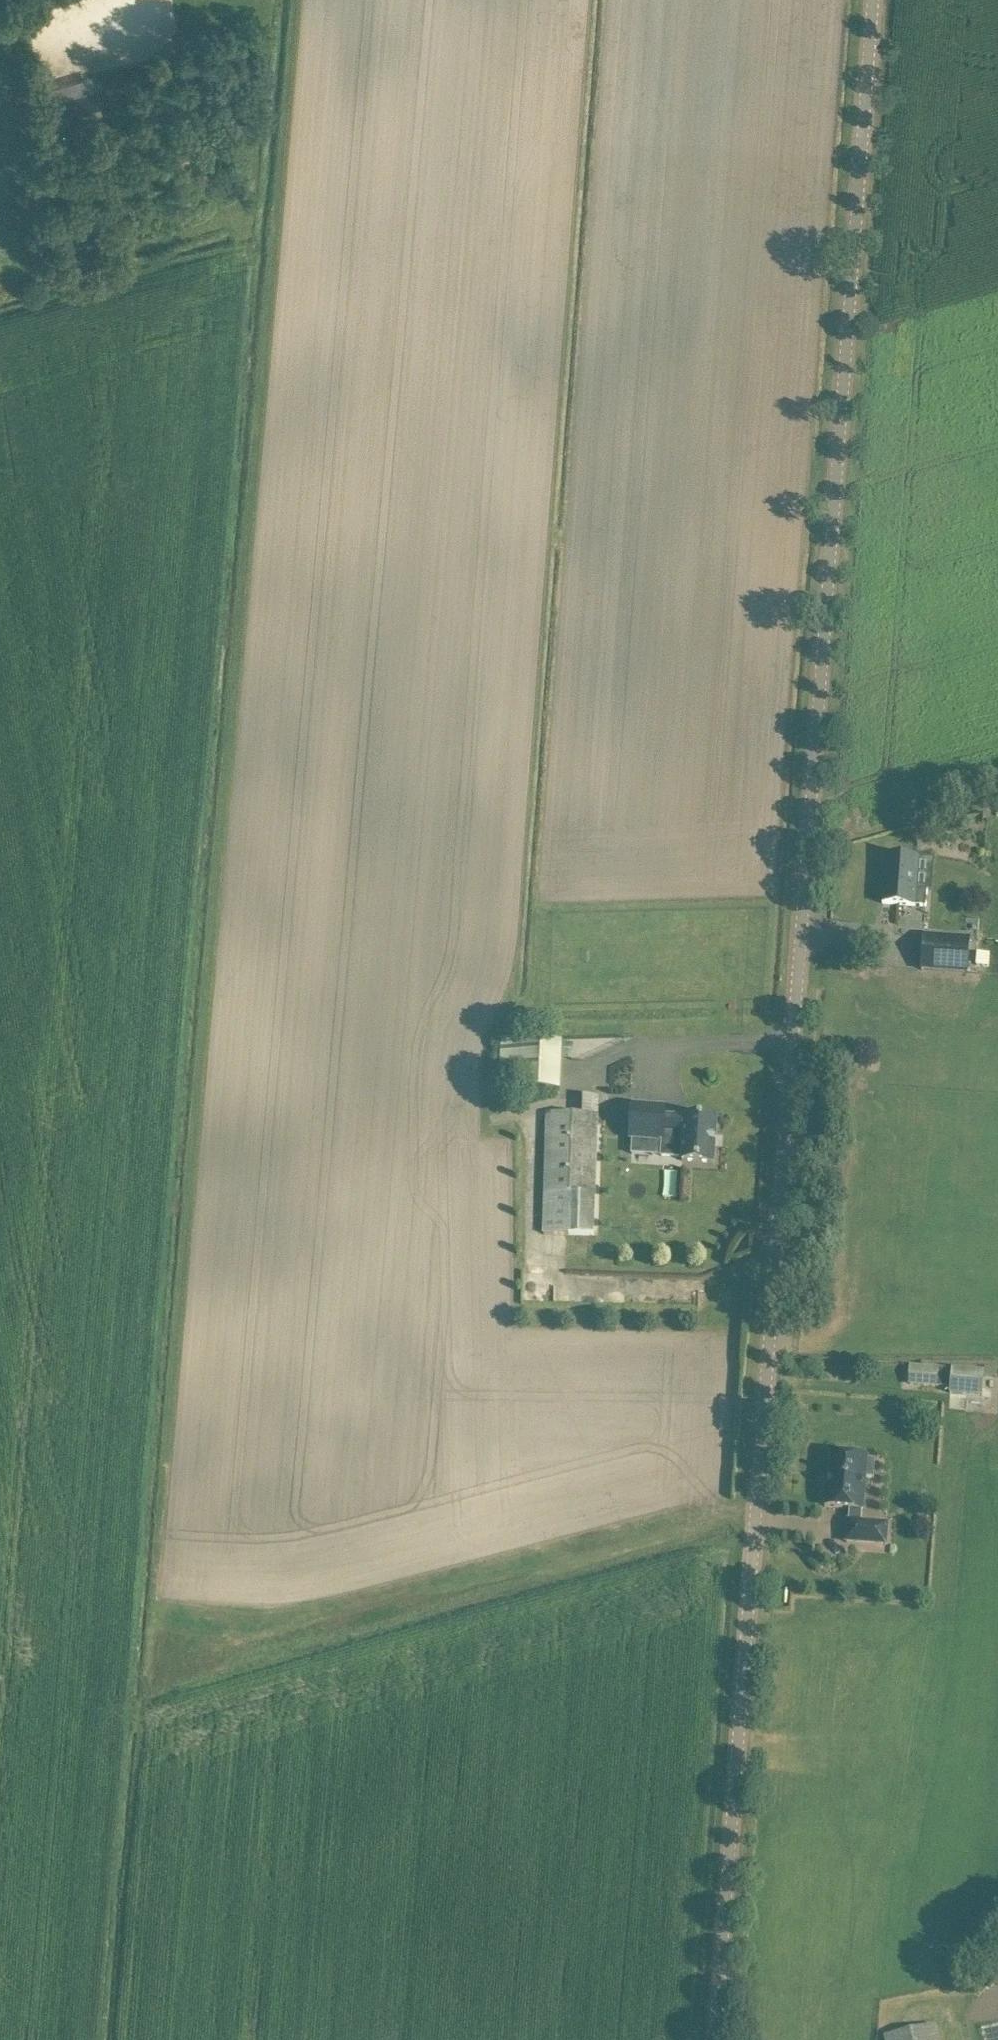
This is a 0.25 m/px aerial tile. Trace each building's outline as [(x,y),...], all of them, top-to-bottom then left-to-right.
[(54,128),(103,115),(96,89),(47,103),(54,128)] [(928,895),(913,894),(916,859),(907,858),(887,857),(883,904),(903,906),(912,907),(927,908),(928,895)] [(971,938),(924,935),(922,972),(968,975),(971,938)] [(564,1044),(564,1043),(502,1040),(499,1088),(561,1091),(563,1066),(563,1058),(573,1058),(574,1045),(564,1044)] [(848,1069),(835,1068),(835,1078),(849,1079),(850,1069),(848,1069)] [(543,1235),(596,1237),(597,1201),(600,1096),(583,1096),(583,1115),(552,1114),(552,1117),(546,1116),(543,1235)] [(681,1159),(681,1162),(714,1164),(717,1119),(686,1117),(685,1118),(666,1116),(666,1108),(633,1106),(630,1141),(662,1142),(661,1158),(681,1159)] [(910,1366),(909,1386),(938,1388),(951,1388),(951,1394),(983,1397),(984,1387),(985,1371),(983,1371),(953,1368),(939,1368),(910,1366)] [(850,1456),(848,1453),(840,1453),(837,1455),(833,1455),(831,1478),(828,1478),(827,1481),(825,1507),(850,1509),(849,1521),(848,1521),(847,1542),(886,1546),(888,1525),(862,1522),(863,1510),(864,1511),(866,1475),(862,1475),(863,1460),(868,1461),(868,1457),(850,1456)] [(937,2025),(886,2036),(887,2039),(940,2039),(937,2025)]
